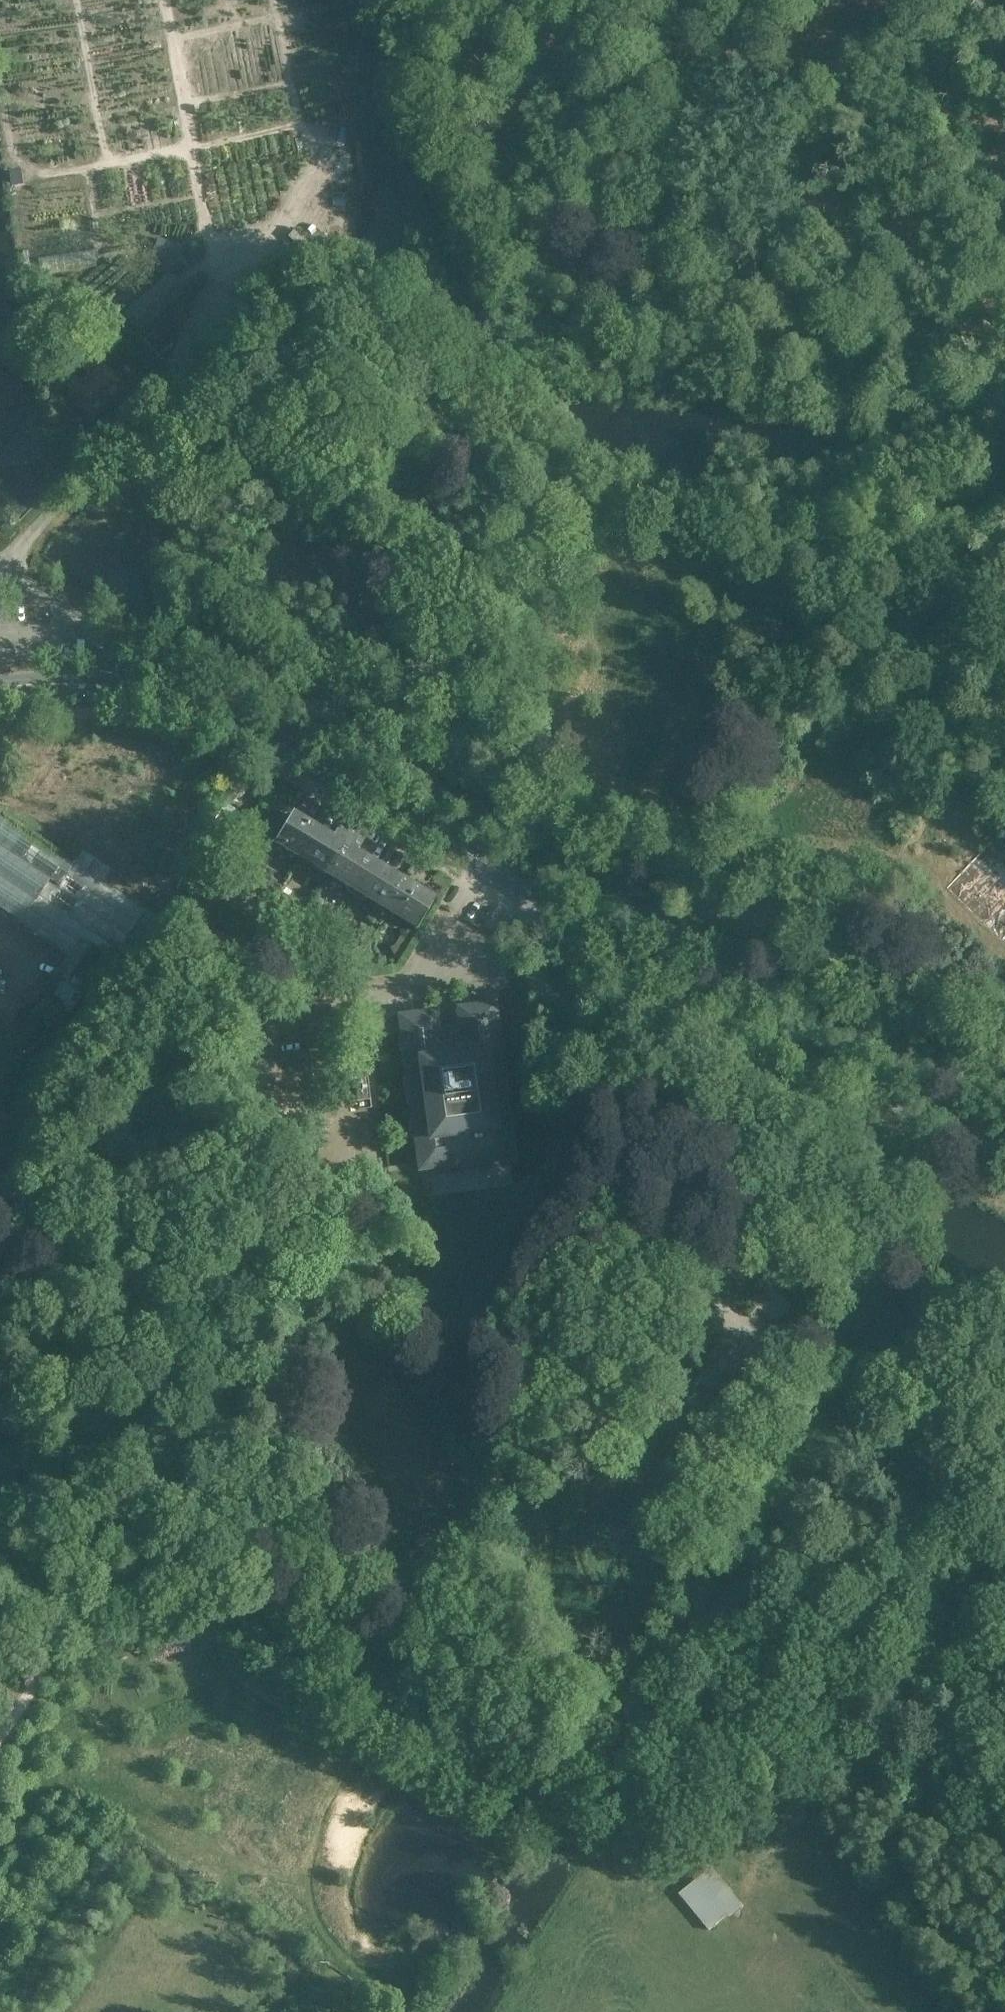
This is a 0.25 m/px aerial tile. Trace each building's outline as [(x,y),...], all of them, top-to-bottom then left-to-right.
[(178,244),(156,237),(150,256),(172,263),(178,244)] [(271,817),(262,833),(272,838),(270,840),(275,843),(301,859),(318,831),(291,815),(285,825),(271,817)] [(161,923),(0,816),(0,914),(40,942),(43,938),(58,948),(53,955),(54,956),(52,959),(53,960),(1,1040),(10,1046),(47,989),(76,942),(114,965),(161,923)] [(329,838),(318,831),(301,859),(329,876),(353,834),(339,826),(333,837),(331,835),(329,838)] [(357,893),(374,864),(359,856),(355,853),(363,840),(353,834),(329,876),(357,893)] [(374,864),(357,893),(377,904),(368,918),(379,925),(388,911),(389,912),(396,898),(394,897),(403,882),(374,864)] [(968,920),(1004,946),(1004,869),(968,920)] [(389,912),(412,926),(415,927),(432,899),(403,882),(394,897),(396,898),(389,912)] [(415,927),(412,926),(410,930),(401,931),(402,937),(396,946),(391,948),(399,964),(420,930),(415,927)] [(76,942),(47,989),(65,999),(60,1009),(69,1014),(87,986),(82,983),(89,971),(119,990),(129,975),(114,965),(76,942)] [(421,1168),(511,1156),(500,1068),(503,1067),(495,1006),(456,1011),(458,1026),(438,1029),(436,1014),(397,1019),(405,1080),(409,1080),(421,1168)] [(576,1027),(566,1042),(577,1048),(586,1034),(576,1027)] [(363,1046),(361,1046),(349,1048),(356,1101),(370,1099),(363,1046)] [(676,1892),(707,1930),(726,1915),(727,1916),(741,1905),(709,1866),(676,1892)]
